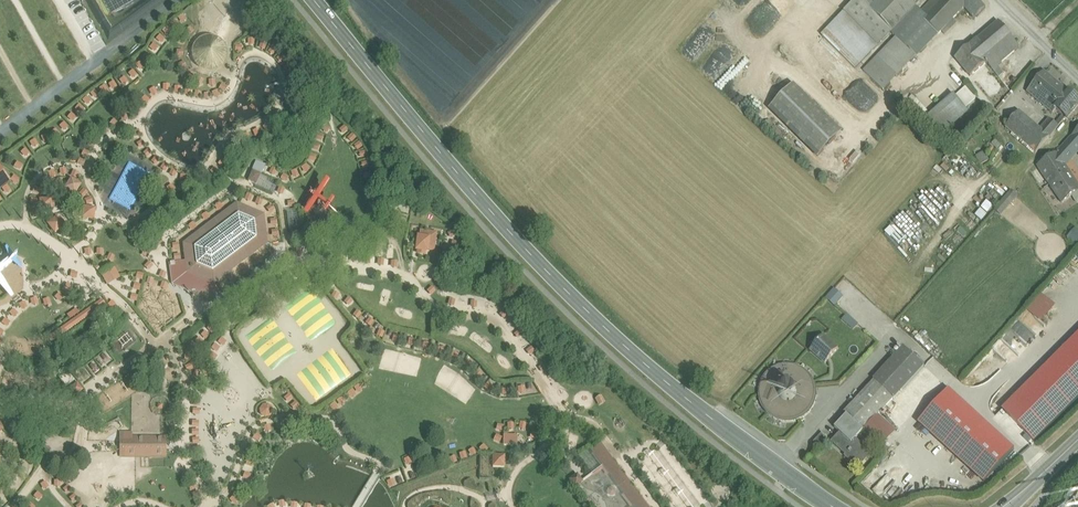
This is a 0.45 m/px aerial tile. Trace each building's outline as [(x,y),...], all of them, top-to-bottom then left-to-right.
[(846,9),(858,20),(870,7),(863,0),(855,0),(846,9)] [(910,0),(863,0),(870,7),(858,20),(879,42),(891,31),(916,6),(910,0)] [(918,13),(923,18),(941,0),(931,0),(922,10),(918,13)] [(923,18),(932,27),(938,33),(958,13),(971,0),(941,0),(923,18)] [(958,13),(963,18),(969,13),(975,18),(984,9),(978,0),(971,0),(958,13)] [(916,6),(891,31),(896,36),(918,13),(922,10),(916,5),(916,6)] [(846,9),(822,34),(855,67),(879,42),(858,20),(846,9)] [(918,13),(896,36),(911,49),(932,27),(923,18),(918,13)] [(998,21),(971,43),(987,61),(993,68),(998,64),(1019,46),(998,21)] [(932,27),(911,49),(917,55),(938,33),(932,27)] [(230,65),(218,33),(188,44),(200,76),(230,65)] [(896,36),(878,55),(898,74),(917,55),(911,49),(896,36)] [(971,43),(955,57),(970,75),(987,61),(971,43)] [(898,74),(878,55),(863,69),(883,89),(898,74)] [(1004,71),(998,64),(993,68),(999,75),(1004,71)] [(1067,89),(1044,71),(1028,90),(1050,109),(1053,111),(1056,107),(1053,105),(1067,89)] [(841,131),(794,85),(771,109),(818,155),(841,131)] [(966,85),(954,95),(964,106),(975,97),(966,85)] [(1067,89),(1053,105),(1056,107),(1066,116),(1067,117),(1077,104),(1077,98),(1067,89)] [(925,100),(918,91),(911,96),(918,105),(925,100)] [(953,93),(919,123),(935,138),(967,110),(964,106),(954,95),(953,93)] [(1053,111),(1050,109),(1037,125),(1049,135),(1066,116),(1056,107),(1053,111)] [(1037,125),(1019,110),(1006,126),(1036,151),(1049,135),(1037,125)] [(1057,152),(1065,163),(1077,149),(1077,144),(1071,138),(1057,152)] [(1057,152),(1038,165),(1049,183),(1070,170),(1065,163),(1057,152)] [(105,202),(104,207),(122,216),(124,212),(130,213),(133,208),(140,209),(145,200),(146,193),(148,190),(149,183),(155,171),(156,167),(134,156),(130,155),(122,171),(115,170),(106,187),(105,192),(108,194),(105,202)] [(255,161),(248,181),(257,184),(265,164),(255,161)] [(11,182),(0,167),(0,190),(11,182)] [(1049,183),(1061,200),(1077,190),(1077,183),(1070,170),(1049,183)] [(256,186),(273,193),(278,183),(260,175),(256,186)] [(67,182),(81,223),(96,217),(81,177),(67,182)] [(316,202),(323,207),(331,195),(324,190),(328,185),(323,181),(301,213),(306,216),(316,202)] [(993,207),(1001,214),(1019,195),(1011,188),(993,207)] [(233,205),(229,199),(228,199),(221,204),(219,203),(218,202),(214,205),(214,207),(215,208),(207,214),(206,213),(205,212),(201,215),(201,217),(202,218),(194,224),(193,223),(191,222),(188,225),(188,227),(189,228),(182,234),(182,235),(186,242),(183,244),(185,262),(186,274),(214,285),(218,283),(222,289),(223,289),(230,284),(232,286),(233,286),(237,283),(237,281),(236,280),(244,274),(245,276),(246,276),(250,273),(250,271),(249,270),(257,264),(258,265),(260,266),(263,263),(263,261),(262,260),(269,254),(269,253),(265,247),(268,245),(264,215),(236,203),(233,205)] [(49,221),(50,232),(64,230),(62,219),(49,221)] [(1067,234),(1076,242),(1077,240),(1077,230),(1074,227),(1067,234)] [(414,254),(426,256),(426,250),(435,252),(437,232),(418,229),(414,254)] [(186,274),(185,262),(168,264),(171,286),(216,304),(214,285),(186,274)] [(101,273),(106,285),(121,279),(116,267),(101,273)] [(836,306),(844,296),(834,288),(826,297),(836,306)] [(1041,292),(1026,308),(1041,322),(1056,305),(1041,292)] [(52,335),(55,340),(106,305),(102,300),(52,335)] [(847,314),(843,320),(855,328),(859,322),(847,314)] [(894,332),(888,327),(885,330),(891,336),(894,332)] [(994,347),(1009,359),(1025,341),(1010,329),(994,347)] [(838,348),(817,330),(808,341),(814,347),(811,351),(825,363),(838,348)] [(1002,409),(1033,440),(1077,396),(1077,334),(1002,409)] [(904,347),(873,380),(874,381),(874,380),(877,383),(894,398),(894,399),(924,366),(904,347)] [(788,383),(786,383),(784,384),(783,384),(781,386),(773,383),(770,391),(777,394),(778,396),(778,398),(779,399),(780,401),(782,402),(784,403),(786,404),(788,404),(791,404),(794,403),(796,401),(797,399),(798,397),(798,394),(798,391),(797,388),(795,385),(793,384),(790,383),(788,383)] [(877,383),(847,415),(849,417),(863,431),(864,431),(894,399),(894,398),(877,383)] [(1014,450),(949,390),(919,422),(985,482),(1014,450)] [(273,415),(271,403),(259,406),(261,418),(273,415)] [(863,431),(849,417),(837,430),(842,435),(834,443),(858,466),(867,457),(852,443),(863,431)] [(133,432),(120,432),(120,459),(167,458),(167,436),(133,436),(133,432)] [(503,445),(517,446),(518,434),(503,434),(503,445)] [(600,446),(592,452),(633,506),(646,506),(600,446)] [(492,454),(492,467),(505,467),(505,454),(492,454)]
